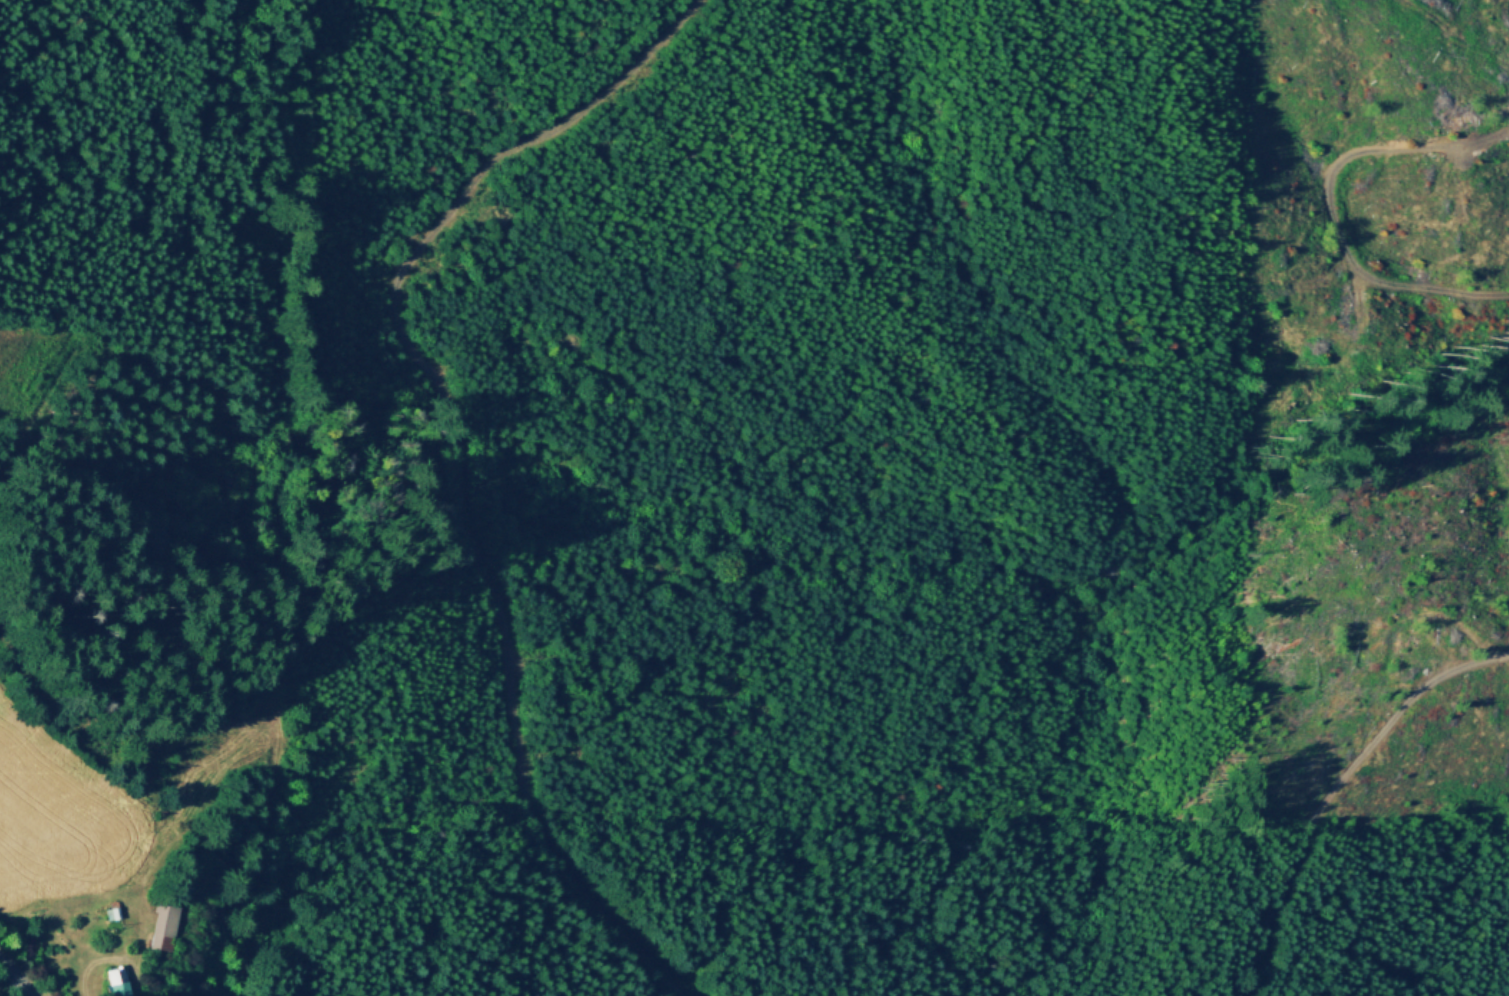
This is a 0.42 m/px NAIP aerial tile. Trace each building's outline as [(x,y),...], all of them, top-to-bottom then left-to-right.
[(175,908),(165,955),(147,951),(156,904),(175,908)] [(120,970),(126,995),(109,995),(105,973),(120,970)]
